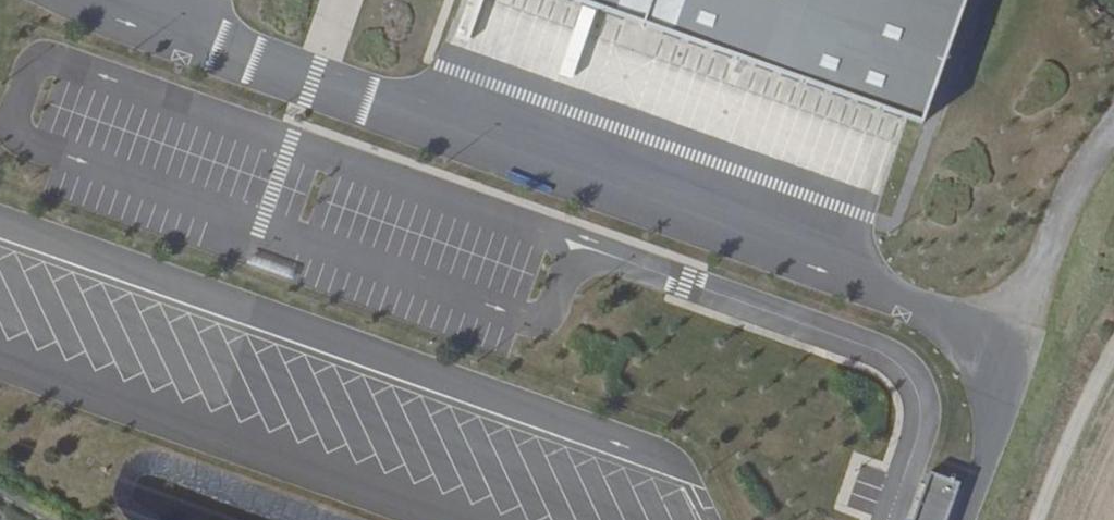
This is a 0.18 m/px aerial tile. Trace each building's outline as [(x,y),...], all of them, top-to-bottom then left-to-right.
[(939,121),(981,0),(590,0),(939,121)] [(963,482),(933,471),(914,519),(948,519),(963,482)]
